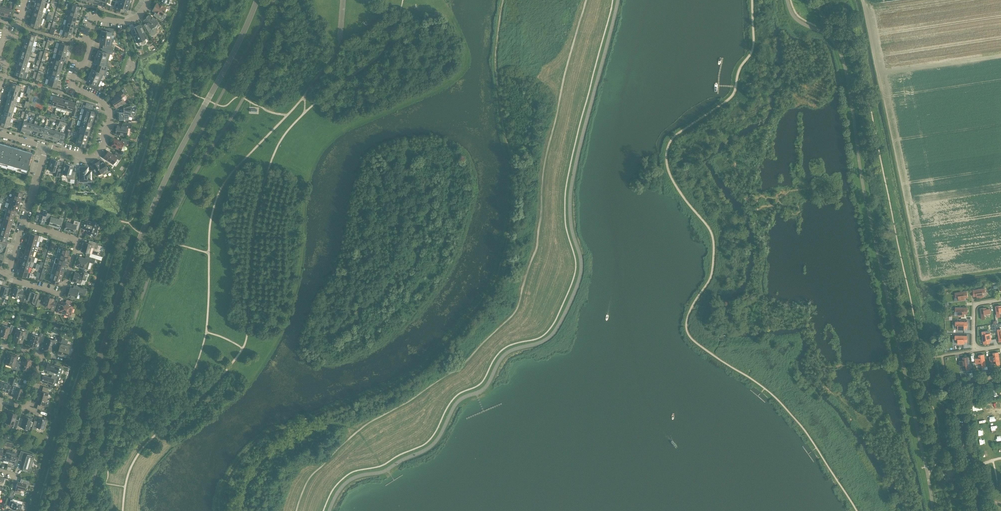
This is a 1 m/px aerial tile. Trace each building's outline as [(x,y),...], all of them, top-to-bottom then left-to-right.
[(130,3),(119,0),(118,5),(116,4),(115,7),(114,9),(120,11),(121,8),(127,9),(128,6),(129,5),(129,4),(130,3)] [(66,8),(69,9),(78,12),(80,6),(68,3),(66,8)] [(165,10),(166,8),(160,4),(160,5),(156,3),(152,10),(158,13),(156,17),(163,21),(166,15),(163,13),(164,12),(165,11),(165,10)] [(43,13),(34,10),(32,15),(42,18),(43,13)] [(31,20),(41,23),(43,18),(42,18),(32,15),(31,20)] [(154,34),(156,33),(156,32),(157,31),(157,30),(156,29),(156,28),(155,28),(159,24),(150,15),(144,21),(148,25),(146,28),(150,34),(150,35),(151,35),(152,35),(153,35),(154,35),(154,34)] [(29,26),(40,29),(41,23),(31,20),(29,26)] [(145,42),(145,41),(145,40),(144,39),(147,38),(140,24),(134,27),(136,33),(133,34),(137,42),(140,41),(140,42),(141,43),(142,44),(143,44),(144,43),(145,42)] [(100,36),(100,37),(113,39),(114,38),(114,36),(113,35),(114,29),(108,28),(108,31),(101,30),(101,34),(100,35),(100,36)] [(106,44),(105,48),(113,50),(114,45),(112,45),(113,39),(100,37),(100,38),(100,39),(100,40),(100,43),(106,44)] [(24,44),(22,49),(31,51),(34,52),(36,47),(33,46),(24,44)] [(96,56),(95,56),(108,60),(110,54),(112,55),(113,50),(105,48),(104,52),(98,50),(97,53),(97,54),(96,55),(96,56)] [(100,64),(99,68),(107,71),(108,66),(106,66),(108,60),(95,56),(95,57),(95,58),(95,59),(94,63),(100,64)] [(49,68),(47,73),(50,74),(59,76),(60,71),(52,69),(49,68)] [(89,74),(89,75),(101,80),(103,75),(105,75),(107,71),(99,68),(98,72),(92,69),(91,72),(90,73),(89,73),(89,74)] [(28,73),(25,72),(16,69),(15,75),(26,78),(28,73)] [(101,80),(89,75),(88,75),(88,76),(88,77),(88,78),(87,81),(92,83),(91,87),(98,90),(100,87),(98,86),(101,80)] [(57,82),(48,79),(47,84),(56,87),(57,82)] [(10,88),(19,91),(21,86),(12,83),(10,88)] [(9,94),(18,96),(20,97),(21,92),(19,91),(10,88),(9,94)] [(116,98),(111,101),(116,108),(125,102),(122,97),(125,95),(123,93),(126,91),(124,88),(121,90),(121,91),(114,95),(116,98)] [(48,105),(56,108),(59,98),(54,96),(52,100),(49,99),(48,105)] [(61,109),(64,99),(59,98),(56,108),(61,109)] [(64,99),(61,109),(66,111),(69,101),(64,99)] [(75,102),(69,101),(66,111),(71,112),(72,110),(75,102)] [(123,108),(124,110),(124,112),(117,112),(117,120),(124,120),(124,121),(124,120),(128,120),(128,115),(135,115),(136,109),(135,104),(123,108)] [(83,105),(82,108),(84,109),(82,114),(94,118),(95,112),(92,111),(93,108),(83,105)] [(81,120),(92,123),(94,118),(82,114),(81,120)] [(79,126),(90,129),(92,123),(81,120),(79,126)] [(23,121),(21,130),(26,132),(29,123),(23,121)] [(131,128),(131,123),(123,123),(123,126),(117,125),(116,134),(126,135),(128,127),(131,128)] [(45,125),(44,127),(42,136),(47,138),(49,129),(50,127),(45,125)] [(77,132),(88,135),(90,129),(79,126),(81,127),(79,132),(77,131),(77,132)] [(75,137),(87,141),(88,135),(77,132),(76,137),(75,137)] [(87,141),(75,137),(77,138),(75,144),(85,147),(87,141)] [(126,146),(129,140),(122,138),(120,141),(114,139),(111,146),(121,150),(123,144),(126,146)] [(25,175),(32,153),(0,143),(0,167),(25,175)] [(119,160),(122,156),(116,152),(114,155),(108,151),(104,158),(113,164),(117,158),(119,160)] [(58,166),(60,161),(52,159),(49,170),(52,171),(52,172),(54,173),(54,175),(59,176),(61,168),(59,167),(58,166)] [(103,175),(108,172),(107,169),(103,161),(100,163),(99,161),(95,163),(94,163),(93,163),(92,165),(91,165),(97,175),(101,172),(103,175)] [(62,174),(67,175),(67,176),(67,177),(68,177),(68,178),(69,179),(70,179),(75,179),(76,172),(72,171),(73,166),(65,164),(62,174)] [(88,167),(79,167),(80,180),(86,180),(86,182),(91,182),(91,180),(91,171),(88,171),(88,167)] [(14,190),(12,198),(20,200),(23,193),(14,190)] [(10,197),(9,203),(19,206),(20,200),(12,198),(10,197)] [(19,206),(9,203),(7,208),(17,211),(19,206)] [(48,220),(50,213),(44,212),(43,215),(36,213),(34,221),(44,224),(45,219),(48,220)] [(61,225),(64,218),(60,217),(59,219),(51,217),(48,225),(58,228),(59,225),(61,225)] [(1,223),(11,226),(12,221),(4,218),(2,218),(1,223)] [(85,221),(83,228),(89,230),(88,233),(88,234),(95,236),(95,235),(96,235),(97,235),(97,234),(98,233),(98,232),(97,232),(97,231),(96,231),(96,228),(97,228),(100,220),(94,218),(93,223),(85,221)] [(78,230),(80,222),(74,220),(73,224),(66,222),(64,230),(74,233),(75,229),(78,230)] [(9,231),(11,226),(1,223),(0,225),(0,228),(9,231)] [(39,241),(41,236),(30,233),(29,238),(37,241),(39,241)] [(84,242),(81,251),(86,253),(86,256),(89,257),(90,254),(89,253),(91,247),(94,248),(97,249),(99,243),(96,242),(89,240),(88,243),(84,242)] [(27,243),(26,249),(34,251),(36,252),(38,247),(35,246),(27,243)] [(60,244),(59,247),(57,252),(68,256),(70,250),(65,249),(66,246),(60,244)] [(56,257),(66,261),(68,256),(57,252),(56,257)] [(24,254),(23,259),(31,261),(34,262),(35,257),(32,256),(24,254)] [(79,257),(76,266),(85,269),(87,269),(89,262),(91,262),(94,263),(95,258),(92,258),(89,257),(86,256),(85,258),(79,257)] [(54,263),(65,266),(66,261),(56,257),(54,263)] [(52,268),(63,271),(65,266),(54,263),(52,268)] [(51,273),(54,274),(62,276),(63,271),(52,268),(51,273)] [(28,272),(20,269),(18,275),(29,278),(30,273),(28,272)] [(75,272),(72,281),(80,284),(82,279),(85,281),(86,278),(88,273),(80,270),(80,273),(75,272)] [(51,282),(56,284),(57,281),(60,282),(62,276),(54,274),(52,279),(51,279),(50,281),(51,282)] [(0,290),(0,295),(6,297),(8,288),(4,286),(5,282),(3,282),(0,290)] [(85,294),(87,289),(75,285),(74,289),(70,287),(67,297),(75,299),(78,291),(85,294)] [(14,287),(12,295),(19,297),(19,296),(21,297),(20,301),(23,302),(25,296),(25,295),(22,294),(23,291),(21,290),(21,289),(14,287)] [(985,288),(973,290),(974,296),(977,296),(977,298),(984,297),(983,292),(986,292),(985,288)] [(25,296),(23,302),(26,303),(27,300),(32,301),(33,303),(33,304),(38,306),(40,300),(37,299),(39,295),(35,293),(34,293),(29,291),(28,297),(25,296)] [(967,291),(955,293),(956,299),(959,298),(959,301),(966,300),(965,295),(968,295),(967,291)] [(54,310),(56,302),(53,301),(54,298),(45,296),(42,304),(48,306),(48,308),(54,310)] [(58,305),(56,312),(64,314),(64,315),(67,316),(67,315),(70,316),(71,312),(73,308),(72,308),(73,304),(66,302),(64,306),(59,304),(58,305)] [(968,308),(955,307),(955,311),(958,311),(958,316),(964,316),(965,314),(968,314),(968,308)] [(984,308),(980,308),(982,319),(985,319),(985,314),(991,313),(990,309),(985,309),(984,308)] [(967,322),(955,322),(955,325),(958,325),(958,330),(964,330),(964,328),(967,328),(967,322)] [(14,325),(11,324),(10,327),(2,325),(0,332),(0,336),(7,338),(9,331),(12,332),(14,325)] [(29,330),(25,329),(25,328),(17,326),(16,329),(13,340),(22,342),(23,338),(26,339),(29,330)] [(985,331),(982,332),(984,344),(990,343),(989,340),(991,340),(990,333),(986,334),(985,331)] [(42,341),(44,334),(40,333),(39,337),(30,334),(29,338),(30,338),(28,344),(36,347),(38,340),(42,341)] [(955,336),(955,339),(958,339),(958,344),(964,344),(964,342),(967,342),(967,336),(955,336)] [(57,346),(59,338),(56,337),(55,340),(45,337),(44,341),(45,342),(43,349),(51,351),(53,344),(57,346)] [(60,346),(57,355),(66,358),(69,345),(67,344),(61,343),(61,342),(59,341),(58,345),(60,346)] [(1000,364),(998,352),(993,353),(993,356),(989,357),(990,361),(992,361),(993,366),(1000,364)] [(17,370),(17,369),(19,361),(16,360),(18,356),(9,353),(5,364),(12,366),(12,368),(17,370)] [(984,354),(979,355),(979,358),(975,359),(976,363),(982,362),(982,367),(986,367),(984,354)] [(963,361),(959,361),(960,366),(966,365),(966,369),(970,369),(968,357),(963,358),(963,361)] [(19,361),(17,369),(20,370),(21,368),(29,371),(32,360),(24,358),(23,361),(19,361)] [(47,373),(52,375),(56,376),(58,369),(59,367),(47,363),(45,370),(48,370),(47,373)] [(56,376),(52,375),(51,378),(43,375),(42,382),(54,385),(55,383),(57,384),(59,377),(56,376)] [(10,385),(0,382),(0,383),(0,390),(8,392),(10,385)] [(14,383),(12,390),(15,391),(13,397),(20,399),(23,389),(20,388),(21,385),(14,383)] [(37,396),(46,399),(50,388),(43,386),(42,391),(39,390),(37,396)] [(46,399),(37,396),(35,403),(38,403),(36,408),(43,410),(46,399)] [(16,428),(19,420),(15,419),(17,414),(8,411),(5,422),(13,425),(12,427),(16,428)] [(19,420),(16,428),(20,430),(21,427),(29,429),(30,425),(31,426),(32,422),(31,421),(32,418),(24,416),(22,421),(19,420)] [(44,430),(47,420),(38,417),(37,422),(34,421),(32,428),(36,429),(37,427),(44,430)] [(9,462),(12,452),(6,450),(5,453),(2,452),(0,459),(0,461),(3,462),(4,460),(9,462)] [(12,452),(9,462),(14,463),(13,465),(16,466),(19,457),(16,457),(17,453),(12,452)] [(31,464),(34,455),(25,453),(22,464),(21,464),(21,465),(21,467),(21,468),(22,470),(24,471),(26,471),(28,471),(29,470),(31,468),(31,466),(31,464)] [(27,487),(29,481),(21,479),(20,482),(18,481),(14,492),(19,494),(20,490),(24,491),(25,487),(27,487)] [(6,504),(11,505),(10,507),(15,509),(14,510),(16,510),(19,510),(20,510),(22,504),(21,504),(22,501),(13,499),(8,497),(8,498),(6,504)]
